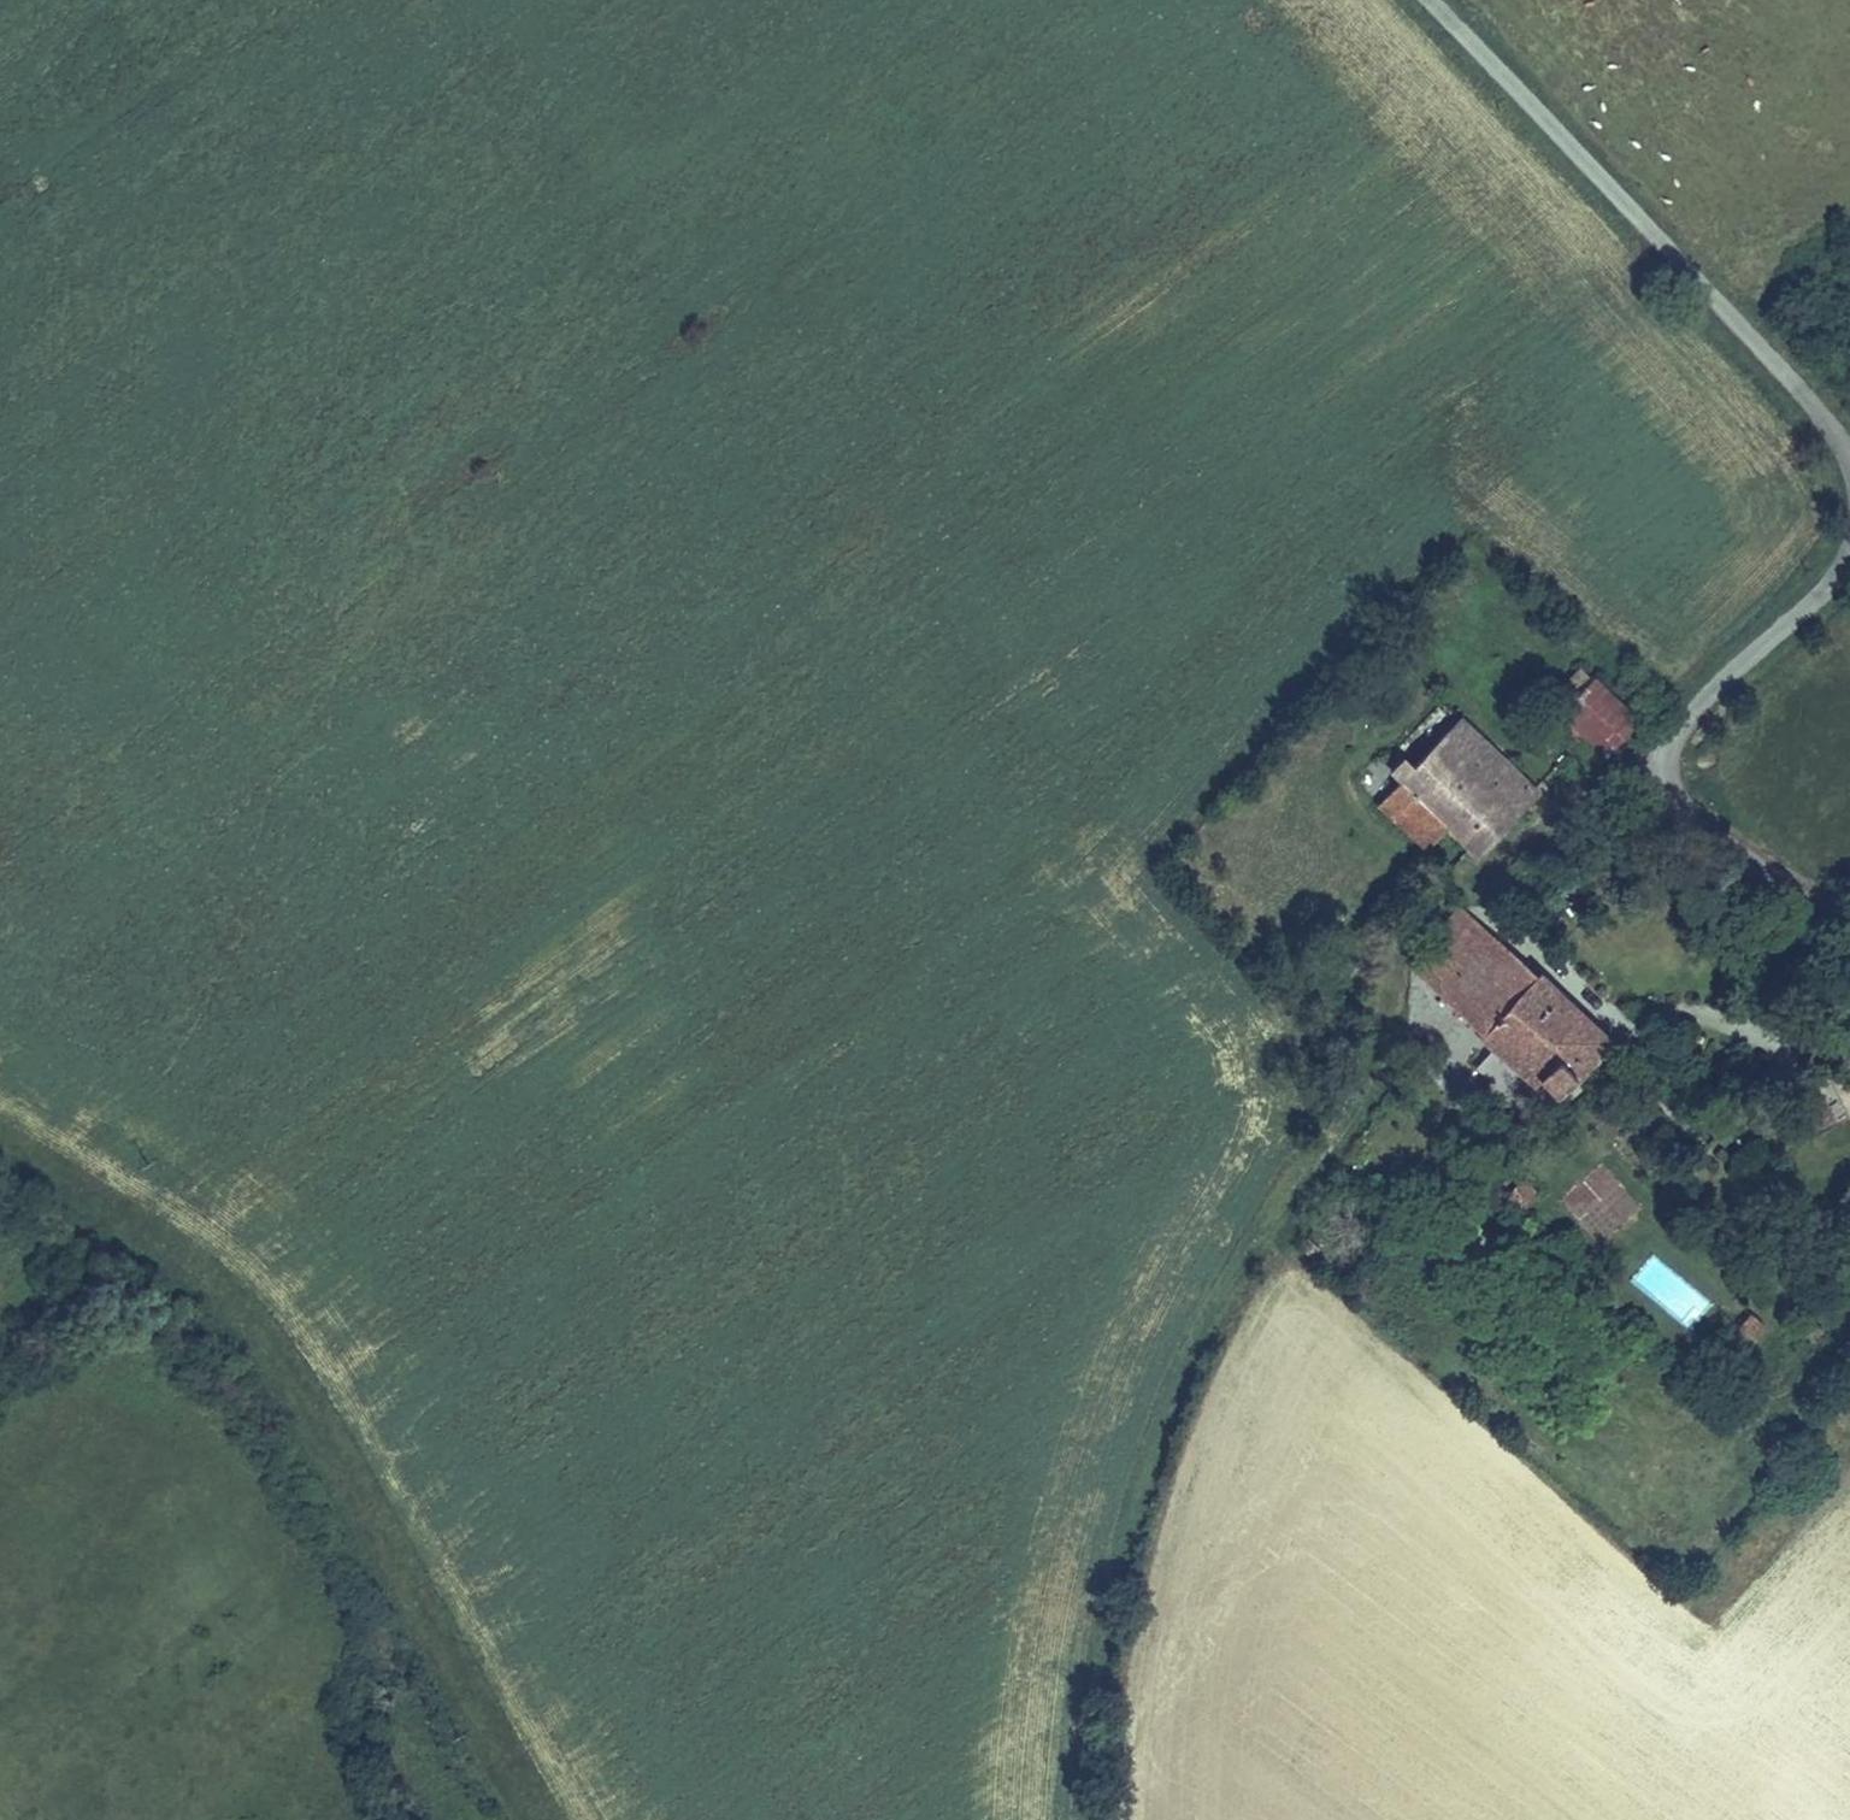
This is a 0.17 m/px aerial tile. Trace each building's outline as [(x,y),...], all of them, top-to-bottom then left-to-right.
[(1606,747),(1647,705),(1607,665),(1578,696),(1595,714),(1584,726),(1606,747)] [(1459,806),(1492,840),(1552,780),(1473,701),(1415,760),(1459,806)] [(1459,806),(1415,760),(1386,784),(1434,831),(1459,806)] [(1464,892),(1413,952),(1561,1091),(1614,1034),(1464,892)] [(1543,1115),(1527,1099),(1503,1121),(1521,1138),(1543,1115)]
